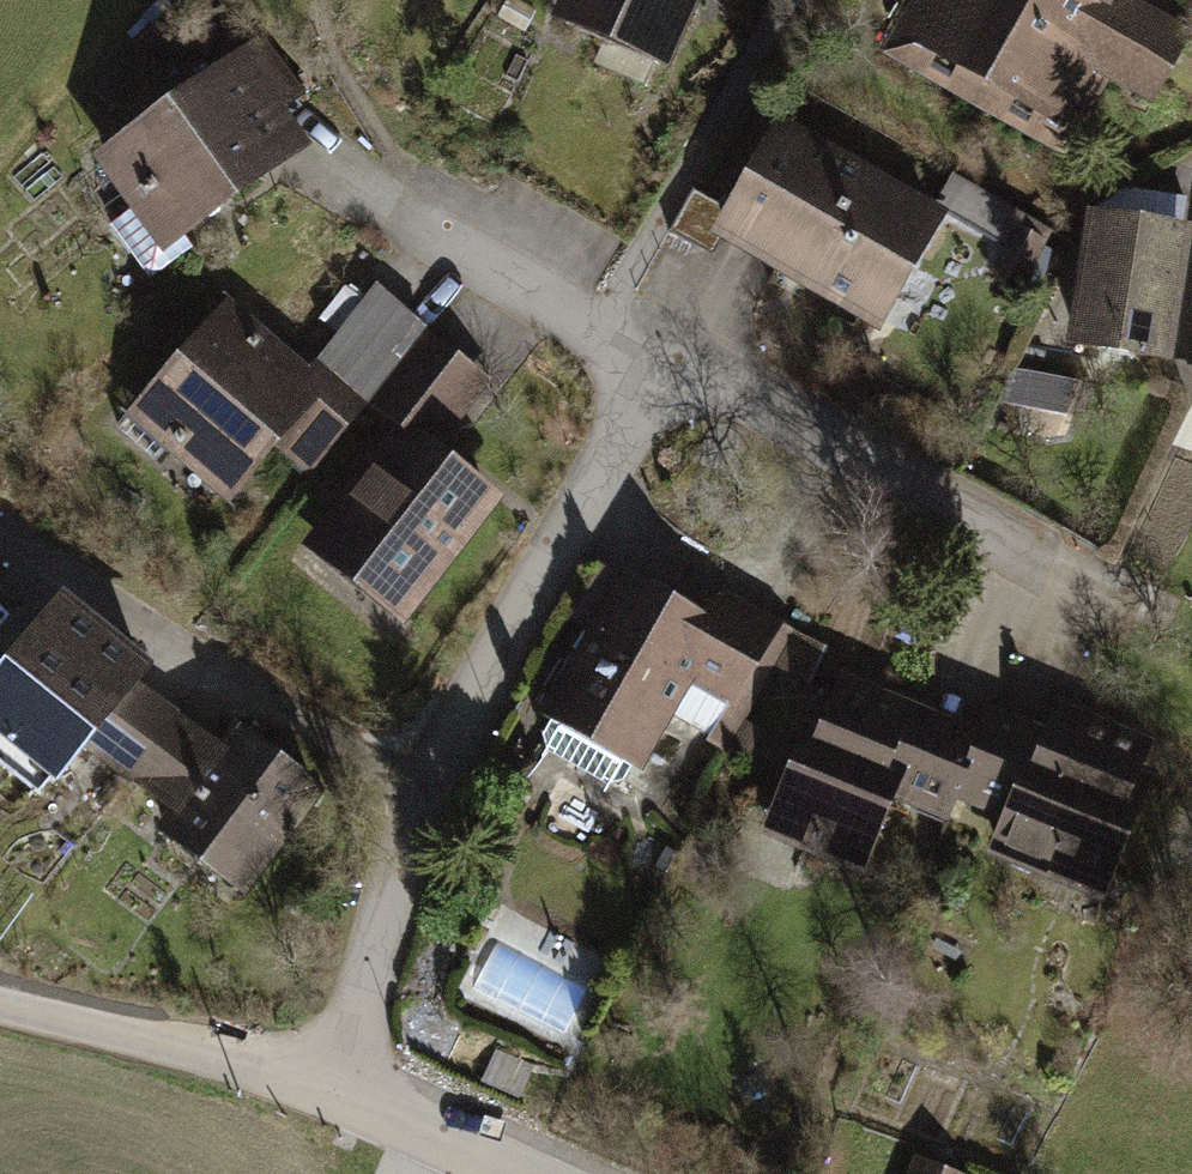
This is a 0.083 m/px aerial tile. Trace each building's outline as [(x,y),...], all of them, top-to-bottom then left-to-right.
[(575,1),(667,42),(685,0),(575,0),(575,1)] [(932,44),(1052,111),(1078,66),(1090,73),(1111,68),(1148,90),(1175,42),(1141,23),(1134,0),(957,0),(932,44)] [(266,47),(239,67),(273,115),(300,95),(266,47)] [(111,224),(150,278),(193,247),(180,229),(295,145),(273,115),(239,67),(110,161),(140,202),(111,224)] [(784,132),(727,230),(877,315),(933,217),(784,132)] [(937,205),(1009,246),(1026,216),(955,175),(937,205)] [(1160,355),(1179,230),(1099,219),(1081,344),(1160,355)] [(1024,274),(1047,231),(1026,220),(1003,263),(1024,274)] [(322,379),(360,412),(422,329),(377,287),(314,371),(322,379)] [(159,380),(119,426),(155,457),(172,437),(181,446),(187,439),(235,480),(275,435),(313,469),(360,412),(322,379),(307,396),(229,328),(172,392),(159,380)] [(478,381),(426,342),(383,399),(435,439),(478,381)] [(405,605),(489,497),(404,433),(321,541),(389,593),(405,605)] [(665,603),(630,583),(544,732),(547,750),(608,784),(626,779),(693,660),(740,686),(776,624),(736,602),(733,600),(730,599),(727,600),(725,601),(708,628),(697,622),(700,614),(700,607),(696,600),(690,595),(683,594),(677,594),(670,598),(665,603)] [(426,621),(405,605),(389,593),(361,629),(398,657),(426,621)] [(47,628),(0,686),(0,739),(3,741),(0,745),(0,759),(38,791),(83,735),(120,688),(47,628)] [(886,693),(845,677),(824,730),(810,725),(775,809),(813,825),(805,844),(862,867),(902,769),(915,737),(897,730),(903,716),(881,707),(886,693)] [(120,688),(83,735),(132,772),(173,719),(125,683),(120,688)] [(982,732),(886,693),(881,707),(903,716),(897,730),(915,737),(902,769),(957,792),(982,732)] [(990,715),(982,732),(957,792),(1013,814),(1043,742),(1050,746),(1053,740),(990,715)] [(173,719),(132,772),(181,809),(221,756),(173,719)] [(1013,814),(999,848),(1055,871),(1063,853),(1106,871),(1137,797),(1124,791),(1143,743),(1087,720),(1081,735),(1059,726),(1053,740),(1050,746),(1043,742),(1013,814)] [(181,809),(166,828),(207,859),(214,850),(250,878),(315,791),(239,733),(221,756),(181,809)] [(919,1160),(914,1173),(953,1173),(919,1160)]
